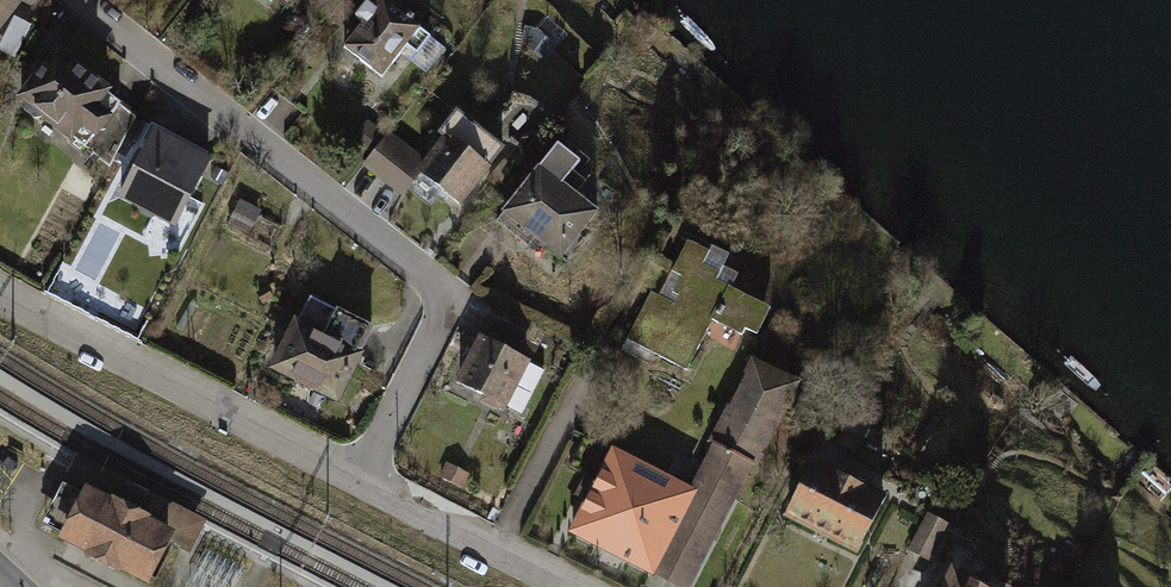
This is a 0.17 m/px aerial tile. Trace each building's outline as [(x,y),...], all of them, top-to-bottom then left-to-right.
[(12,0),(0,0),(0,25),(17,4),(12,0)] [(413,0),(381,0),(345,43),(393,82),(441,23),(413,0)] [(136,116),(61,55),(49,70),(40,63),(27,80),(35,86),(25,99),(110,167),(136,116)] [(507,141),(457,101),(409,160),(460,201),(507,141)] [(208,161),(153,132),(119,197),(175,226),(208,161)] [(602,210),(541,165),(507,210),(567,256),(602,210)] [(787,305),(688,258),(648,343),(704,370),(727,322),(770,342),(787,305)] [(338,398),(371,328),(311,299),(277,370),(338,398)] [(531,355),(485,327),(454,379),(500,406),(531,355)] [(772,363),(729,440),(773,464),(816,387),(772,363)] [(729,440),(705,489),(714,494),(671,578),(689,586),(707,586),(773,464),(729,440)] [(705,489),(624,449),(582,533),(671,578),(714,494),(705,489)] [(163,531),(168,534),(165,538),(188,550),(200,523),(77,460),(45,523),(66,535),(88,493),(113,505),(114,504),(143,519),(145,515),(166,526),(163,531)] [(908,505),(829,461),(798,516),(877,560),(908,505)] [(113,505),(88,493),(66,535),(65,537),(91,551),(90,552),(119,567),(119,565),(145,578),(165,538),(168,534),(163,531),(166,526),(145,515),(143,519),(114,504),(113,505)] [(912,549),(935,561),(953,527),(930,515),(912,549)] [(977,573),(970,586),(1003,586),(977,573)]
